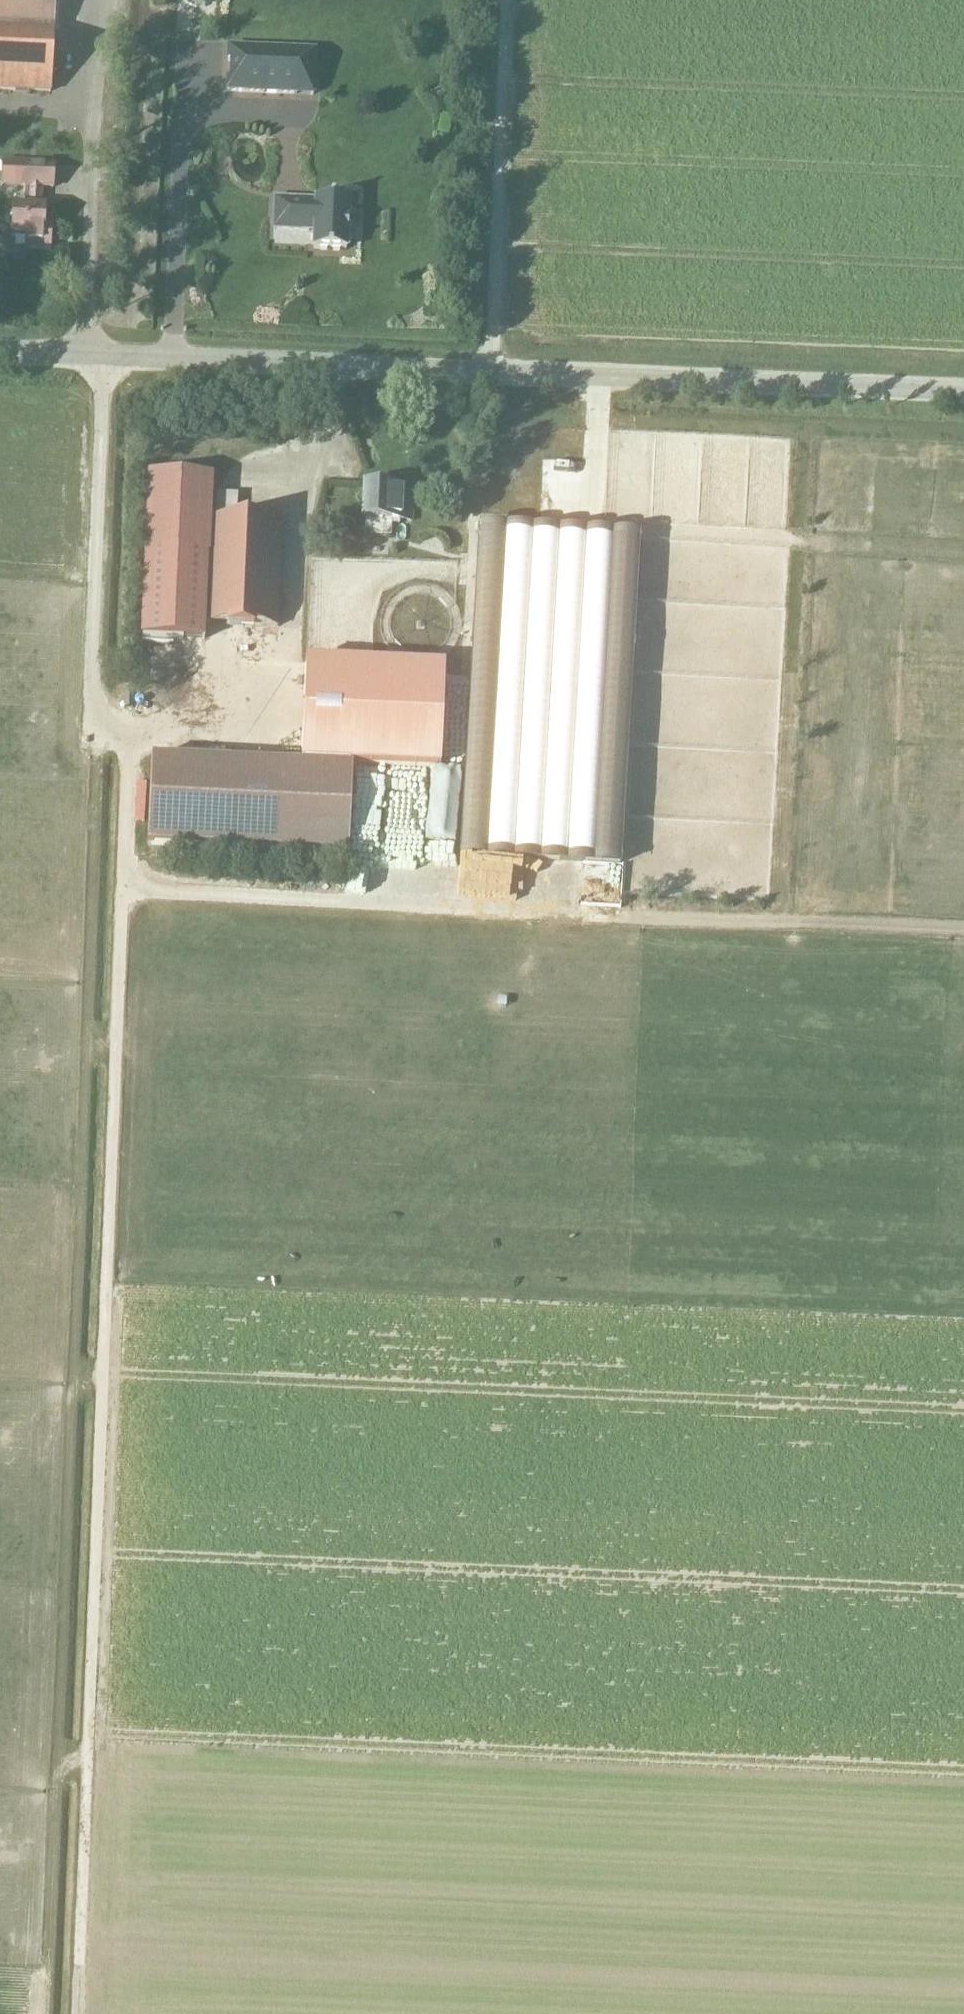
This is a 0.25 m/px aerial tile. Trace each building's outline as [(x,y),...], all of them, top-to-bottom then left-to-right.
[(53,25),(54,0),(0,0),(0,89),(50,91),(53,25)] [(313,95),(315,51),(228,47),(227,91),(313,95)] [(41,207),(42,191),(42,188),(53,189),(54,162),(21,161),(20,187),(24,187),(24,206),(12,206),(11,235),(26,235),(25,248),(50,249),(51,224),(44,224),(45,207),(41,207)] [(5,169),(5,180),(18,180),(18,168),(5,169)] [(346,250),(348,200),(316,198),(315,201),(275,199),(273,229),(314,231),(313,248),(346,250)] [(281,521),(209,518),(210,480),(150,477),(146,551),(145,551),(141,637),(204,640),(204,624),(277,627),(281,521)] [(361,519),(411,522),(413,487),(363,484),(361,519)] [(620,864),(639,540),(478,530),(459,854),(620,864)] [(437,769),(440,671),(304,666),(301,754),(300,764),(437,769)] [(205,738),(204,747),(254,749),(255,740),(205,738)] [(282,766),(155,761),(152,845),(347,853),(351,768),(300,766),(301,754),(282,754),(282,766)]
